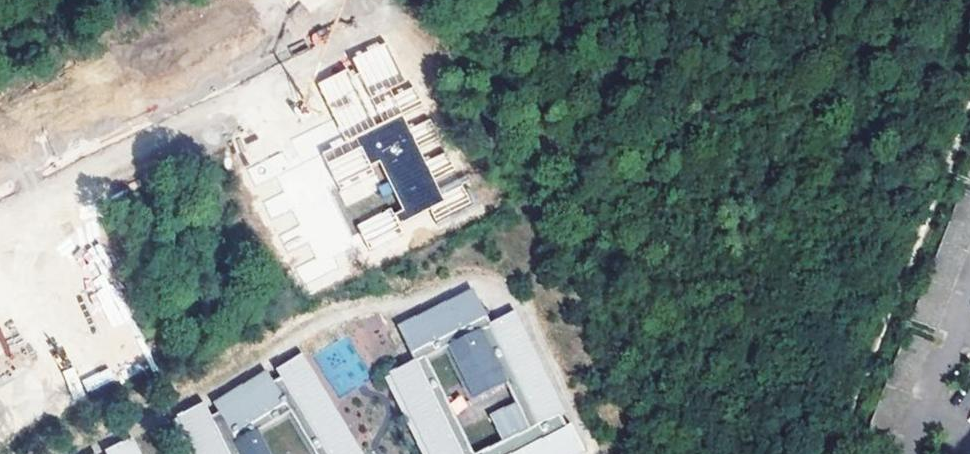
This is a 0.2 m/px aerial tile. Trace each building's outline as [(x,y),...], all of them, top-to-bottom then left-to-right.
[(405,218),(442,200),(400,111),(413,104),(383,39),(349,55),(355,66),(318,83),(348,148),(325,158),(335,181),(378,161),(405,218)] [(420,153),(440,147),(431,119),(412,125),(420,153)] [(444,154),(427,160),(433,178),(450,171),(444,154)] [(915,317),(938,327),(969,247),(969,191),(966,189),(915,317)] [(369,249),(401,234),(389,208),(356,223),(369,249)] [(273,245),(321,288),(341,266),(292,223),(273,245)] [(507,378),(514,374),(537,420),(576,401),(523,297),(489,314),(475,285),(400,321),(415,350),(417,355),(426,350),(428,354),(449,342),(476,394),(507,378)] [(861,453),(888,453),(932,343),(908,334),(861,453)] [(306,342),(274,358),(282,374),(300,403),(331,453),(373,453),(306,342)] [(392,367),(417,355),(415,350),(382,366),(425,453),(435,453),(392,367)] [(476,450),(428,354),(426,350),(417,355),(392,367),(435,453),(467,453),(476,450)] [(259,427),(293,408),(300,403),(282,374),(273,379),(267,368),(215,398),(221,408),(213,413),(205,400),(178,413),(199,453),(273,453),(259,427)] [(517,398),(524,394),(514,374),(507,378),(517,398)] [(504,436),(537,420),(524,394),(517,398),(492,410),(504,436)] [(597,448),(576,401),(537,420),(504,436),(476,450),(467,453),(584,453),(597,448)] [(320,453),(331,453),(300,403),(293,408),(320,453)] [(178,413),(171,416),(190,453),(199,453),(178,413)] [(109,453),(146,453),(135,432),(106,447),(109,453)]
